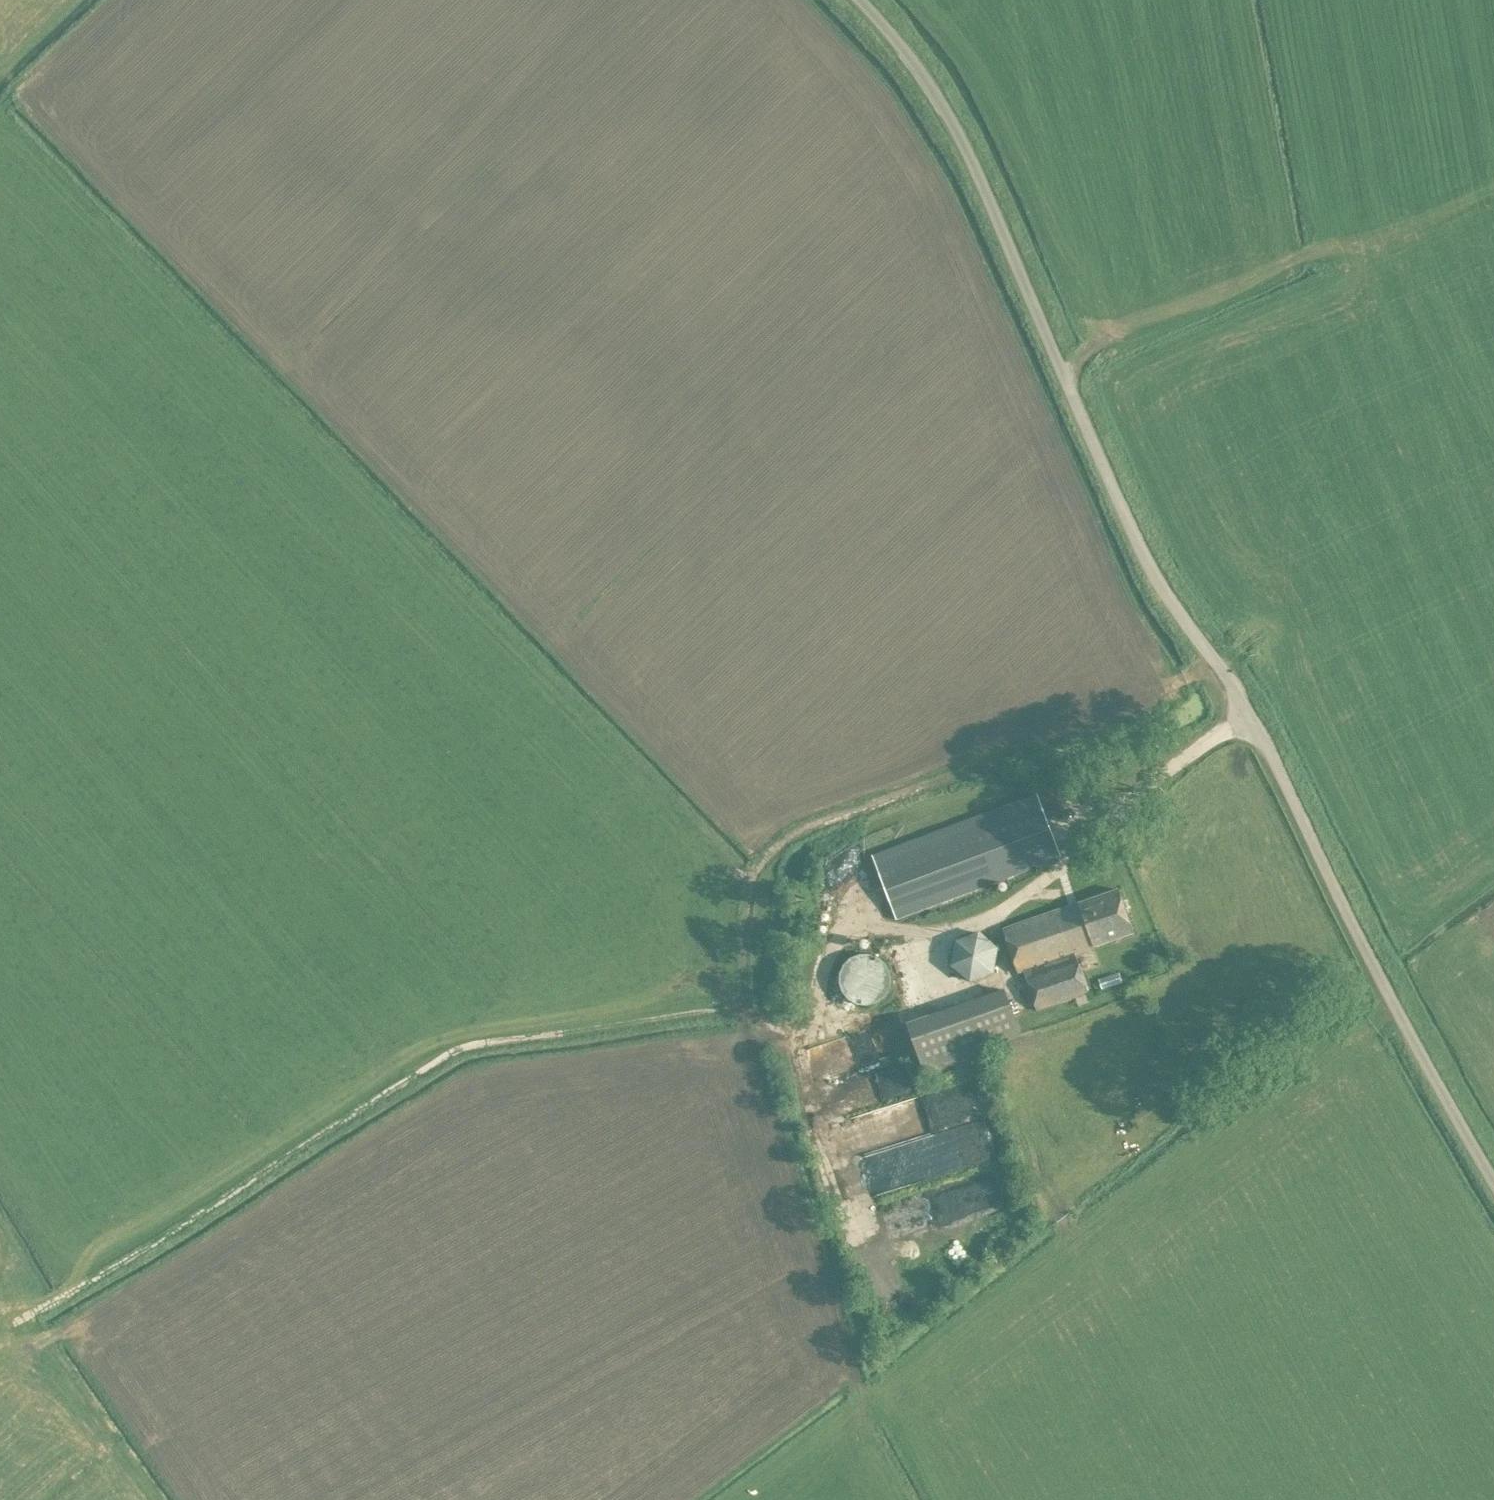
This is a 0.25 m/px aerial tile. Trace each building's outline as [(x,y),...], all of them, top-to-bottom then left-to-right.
[(1036,791),(870,852),(893,913),(1058,851),(1036,791)] [(1086,988),(1073,949),(1131,928),(1116,885),(1001,925),(1017,969),(1022,967),(1035,1005),(1086,988)] [(940,946),(966,973),(998,942),(972,915),(940,946)] [(880,988),(871,945),(836,952),(845,995),(880,988)] [(1018,1031),(1015,1022),(1002,984),(906,1018),(922,1064),(1018,1031)] [(870,1036),(887,1037),(888,1022),(870,1021),(870,1036)] [(846,1057),(843,1040),(805,1047),(809,1064),(846,1057)] [(886,1068),(826,1095),(834,1113),(894,1086),(886,1068)] [(891,1224),(963,1208),(957,1181),(885,1197),(891,1224)]
